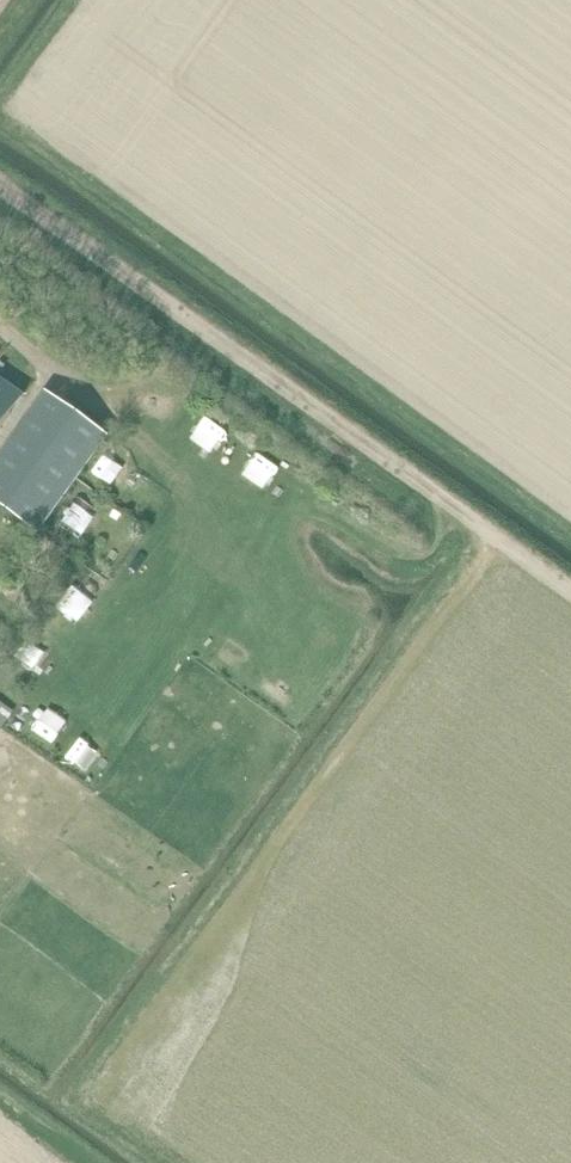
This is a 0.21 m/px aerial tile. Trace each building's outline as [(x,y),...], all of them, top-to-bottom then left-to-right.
[(22,400),(0,384),(0,431),(22,400)] [(13,518),(38,536),(109,439),(44,392),(0,453),(0,528),(5,532),(13,518)] [(2,727),(13,713),(0,704),(0,731),(2,727)]
